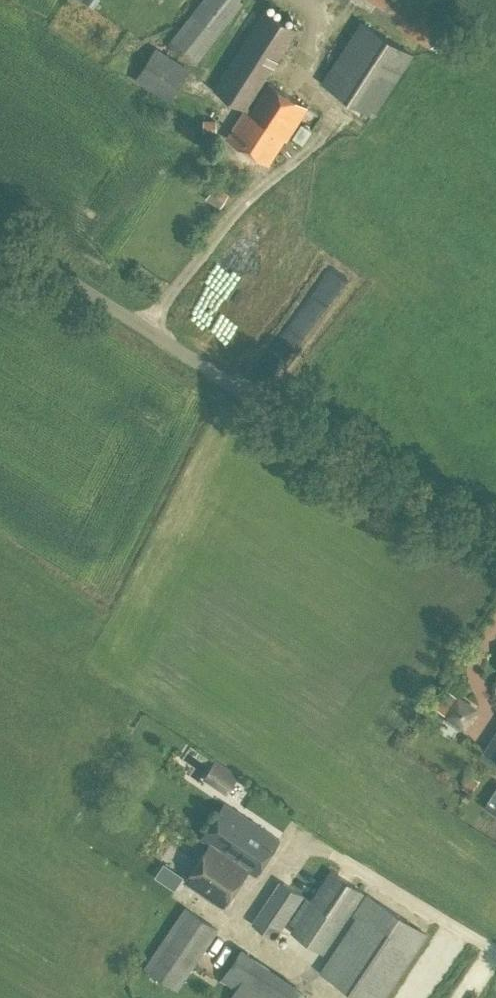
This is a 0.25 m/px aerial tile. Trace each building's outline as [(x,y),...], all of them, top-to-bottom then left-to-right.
[(169,43),(194,62),(241,2),(242,1),(242,0),(202,0),(169,43)] [(245,109),(297,28),(265,8),(213,89),(245,109)] [(373,114),(412,53),(361,21),(322,82),(373,114)] [(170,100),(189,69),(155,48),(136,78),(170,100)] [(286,140),(307,107),(269,82),(249,112),(245,109),(227,136),(268,163),(284,138),(286,140)] [(214,183),(205,198),(220,206),(228,192),(214,183)] [(452,719),(445,730),(458,739),(465,728),(452,719)] [(495,733),(483,752),(495,760),(495,733)] [(480,789),(483,774),(471,771),(467,786),(480,789)] [(486,806),(495,813),(495,791),(486,806)] [(263,828),(244,815),(225,802),(201,837),(209,843),(248,870),(254,874),(278,838),(262,828),(263,828)] [(224,907),(248,870),(209,843),(183,880),(224,907)] [(311,901),(305,897),(289,921),(294,925),(290,930),(322,952),(363,892),(331,870),(311,901)] [(250,921),(274,937),(302,895),(278,879),(250,921)] [(425,934),(366,894),(353,913),(357,916),(320,972),(359,997),(382,997),(425,934)] [(177,989),(217,929),(185,907),(144,967),(177,989)] [(295,985),(239,949),(221,978),(217,982),(232,991),(228,997),(287,997),(295,985)]
